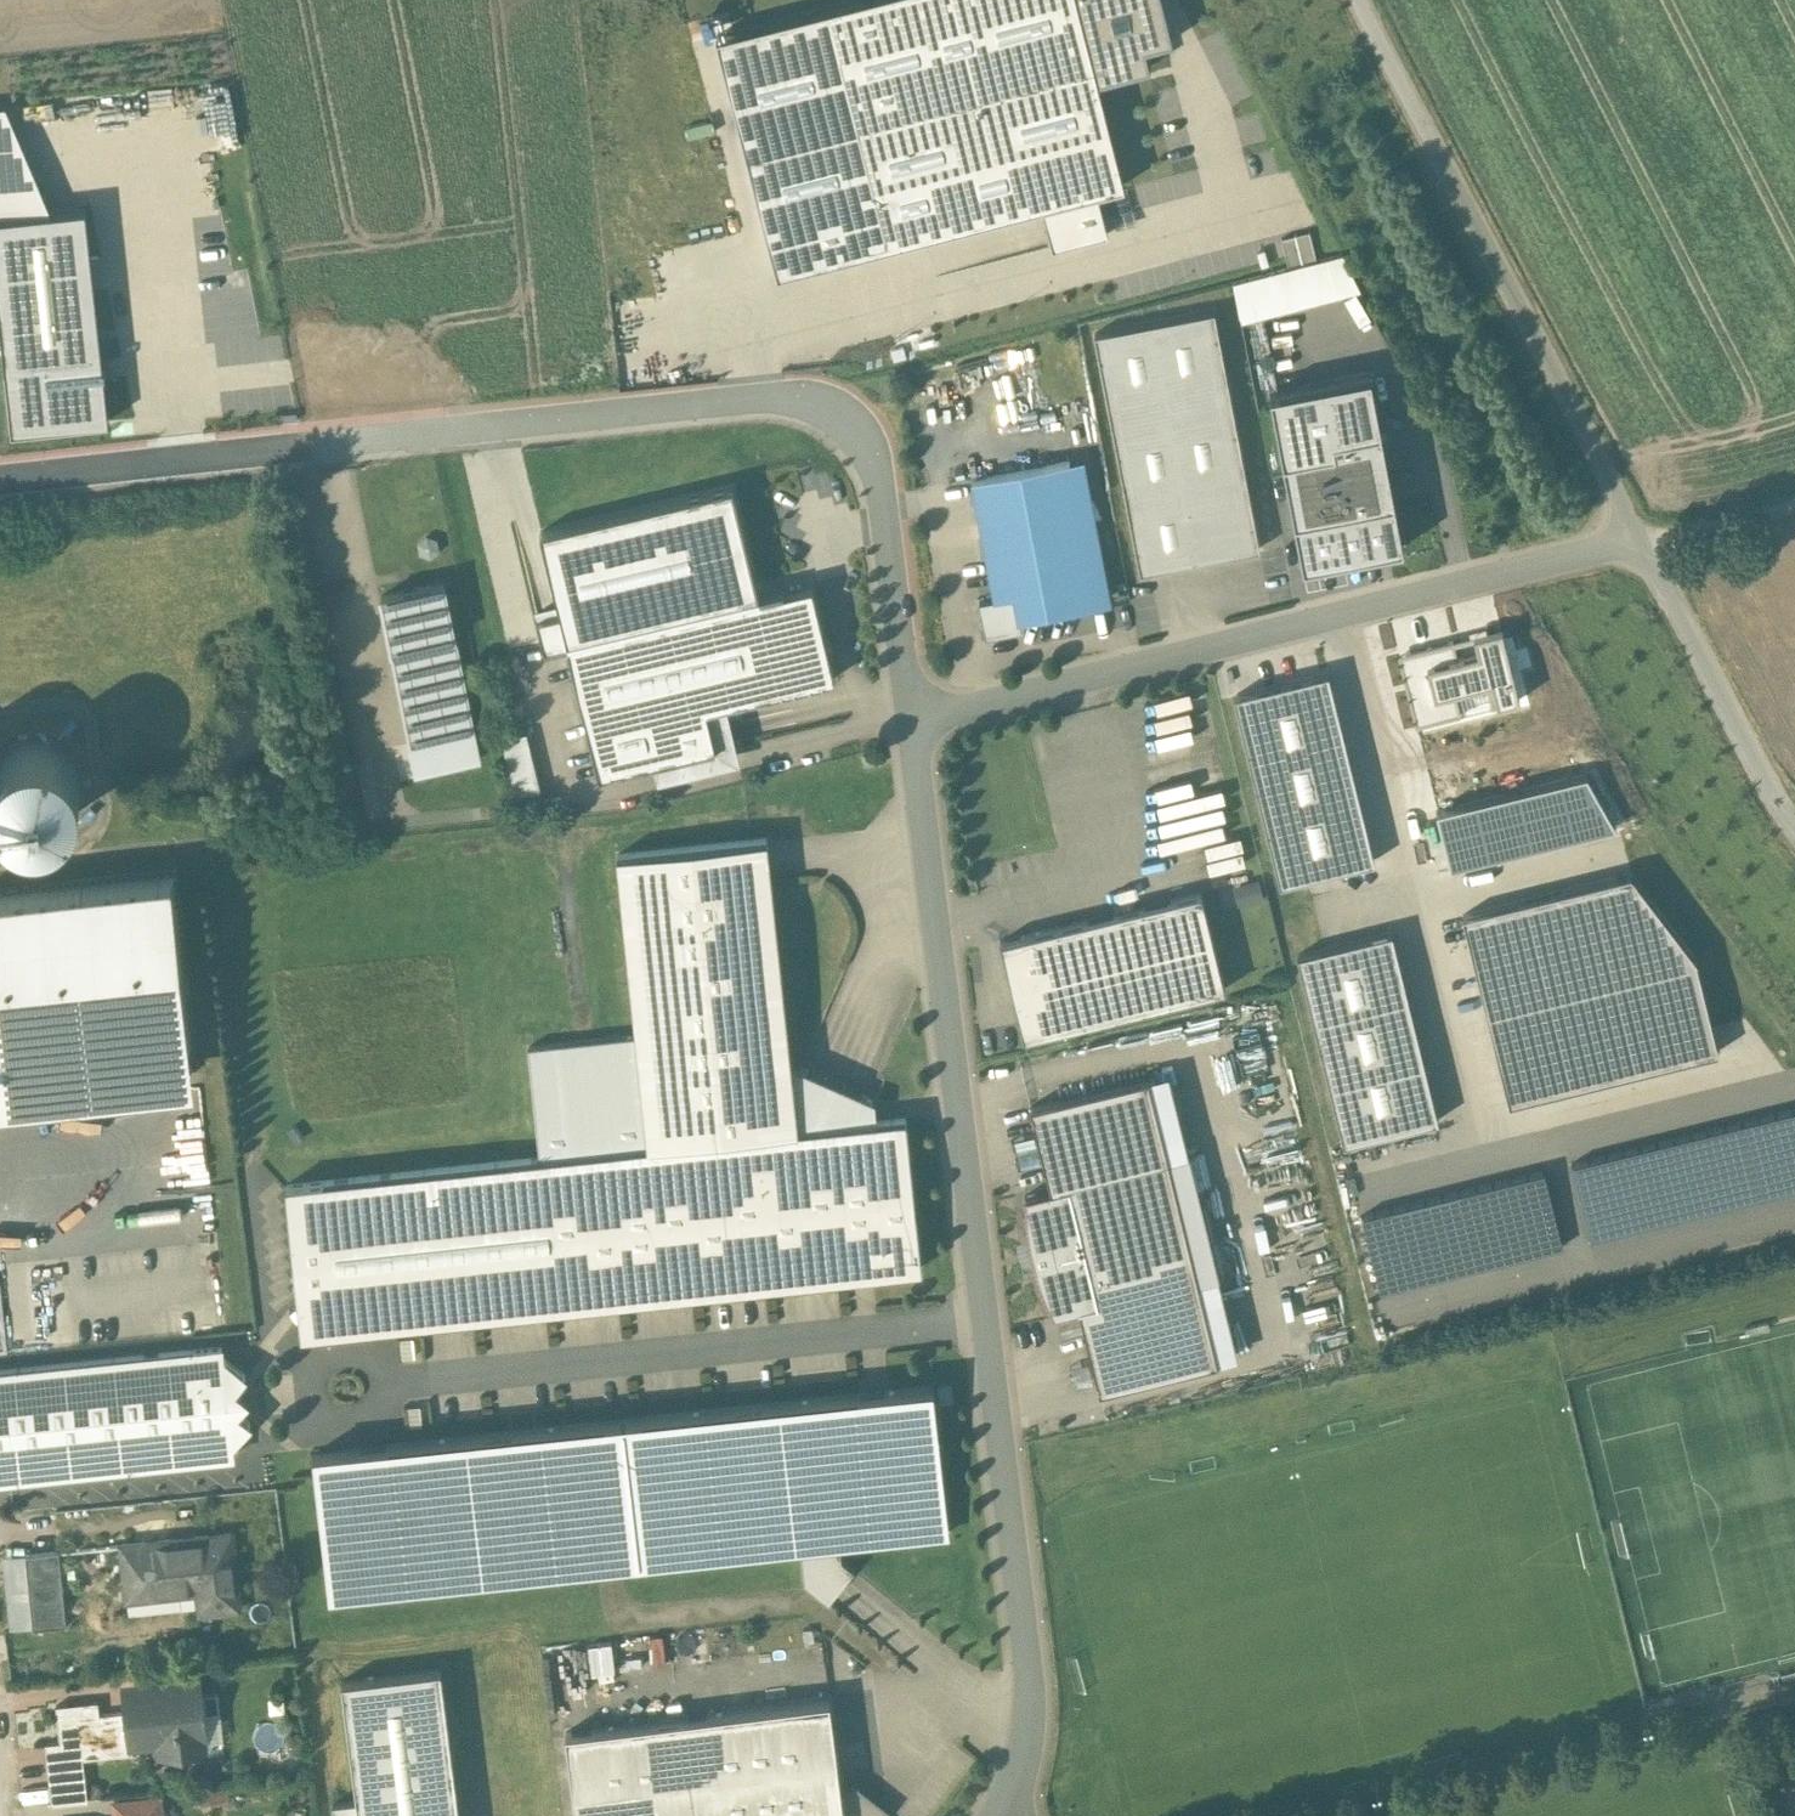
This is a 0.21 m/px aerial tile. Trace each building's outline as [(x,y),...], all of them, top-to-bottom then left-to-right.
[(717,36),(778,270),(1043,201),(1093,188),(1121,181),(1095,79),(1074,0),(857,0),(717,36)] [(1095,79),(1146,65),(1141,45),(1170,37),(1160,0),(1074,0),(1095,79)] [(11,429),(108,419),(86,208),(51,212),(6,104),(0,105),(0,322),(11,429)] [(1093,188),(1043,201),(1054,243),(1105,229),(1093,188)] [(1233,278),(1241,315),(1357,290),(1348,251),(1319,257),(1313,229),(1283,235),(1290,266),(1233,278)] [(1211,309),(1097,331),(1140,568),(1260,548),(1211,309)] [(1374,371),(1268,391),(1304,564),(1405,544),(1374,371)] [(1070,459),(972,477),(994,597),(979,600),(984,626),(994,634),(1021,629),(1019,619),(1097,604),(1070,459)] [(567,643),(760,596),(733,485),(542,531),(558,601),(536,606),(546,648),(567,643)] [(444,582),(381,595),(411,743),(473,730),(444,582)] [(760,596),(567,643),(599,775),(653,762),(716,747),(706,708),(726,703),(834,678),(812,584),(760,596)] [(1520,700),(1502,628),(1474,635),(1479,652),(1458,657),(1453,640),(1398,654),(1416,726),(1461,714),(1455,691),(1486,683),(1492,707),(1520,700)] [(1234,694),(1281,883),(1375,860),(1329,671),(1234,694)] [(740,761),(726,703),(706,708),(716,747),(653,762),(657,781),(740,761)] [(533,731),(509,733),(514,790),(538,788),(533,731)] [(37,744),(28,745),(20,748),(13,752),(6,758),(1,765),(0,766),(0,807),(4,813),(10,819),(17,824),(25,827),(33,829),(42,829),(50,827),(58,824),(65,819),(71,813),(75,805),(78,797),(80,789),(79,780),(77,772),(73,764),(68,757),(61,752),(54,748),(45,745),(37,744)] [(1436,810),(1450,867),(1616,826),(1587,773),(1436,810)] [(617,853),(637,1035),(528,1046),(540,1157),(325,1180),(341,1328),(922,1267),(906,1118),(877,1121),(797,1130),(791,1070),(766,838),(617,853)] [(1463,914),(1510,1102),(1719,1051),(1695,957),(1631,873),(1463,914)] [(0,895),(0,1106),(193,1086),(171,877),(0,895)] [(1201,891),(1000,940),(1024,1037),(1225,988),(1201,891)] [(1439,1120),(1392,931),(1297,954),(1344,1143),(1439,1120)] [(885,1080),(811,1046),(800,1069),(791,1070),(797,1130),(877,1121),(875,1102),(885,1080)] [(1148,1077),(1030,1106),(1050,1188),(1079,1306),(1099,1389),(1217,1360),(1148,1077)] [(1572,1163),(1591,1238),(1794,1188),(1794,1108),(1572,1163)] [(1036,1162),(1035,1145),(1021,1146),(1022,1163),(1036,1162)] [(1362,1214),(1380,1290),(1564,1245),(1545,1170),(1362,1214)] [(325,1180),(285,1184),(298,1300),(290,1306),(299,1315),(301,1333),(341,1328),(325,1180)] [(1050,1188),(1025,1194),(1027,1224),(1032,1256),(1042,1285),(1055,1313),(1079,1306),(1050,1188)] [(233,1389),(245,1374),(224,1357),(223,1357),(222,1346),(193,1348),(205,1457),(233,1454),(232,1443),(233,1443),(251,1422),(235,1409),(233,1410),(231,1389),(233,1389)] [(0,1369),(0,1480),(205,1457),(193,1348),(0,1369)] [(933,1387),(314,1452),(329,1597),(949,1532),(933,1387)] [(231,1531),(121,1542),(127,1596),(129,1596),(129,1595),(178,1589),(178,1590),(180,1590),(179,1582),(206,1579),(209,1609),(238,1606),(231,1531)] [(59,1549),(26,1552),(34,1626),(66,1623),(59,1549)] [(591,1641),(592,1671),(616,1669),(614,1640),(591,1641)] [(342,1680),(357,1799),(333,1802),(335,1815),(460,1815),(441,1668),(342,1680)] [(164,1688),(124,1692),(125,1710),(129,1743),(131,1743),(153,1741),(152,1734),(174,1732),(176,1746),(204,1743),(198,1684),(179,1686),(178,1683),(176,1681),(174,1680),(171,1680),(168,1680),(166,1682),(164,1685),(164,1688)] [(566,1731),(576,1815),(844,1815),(841,1793),(830,1698),(566,1731)] [(98,1700),(56,1704),(60,1740),(46,1742),(52,1802),(88,1799),(83,1756),(132,1751),(131,1743),(129,1743),(125,1710),(99,1712),(98,1700)] [(891,1809),(852,1779),(841,1793),(844,1815),(885,1815),(891,1809)] [(114,1801),(116,1815),(155,1815),(162,1814),(160,1796),(114,1801)]
